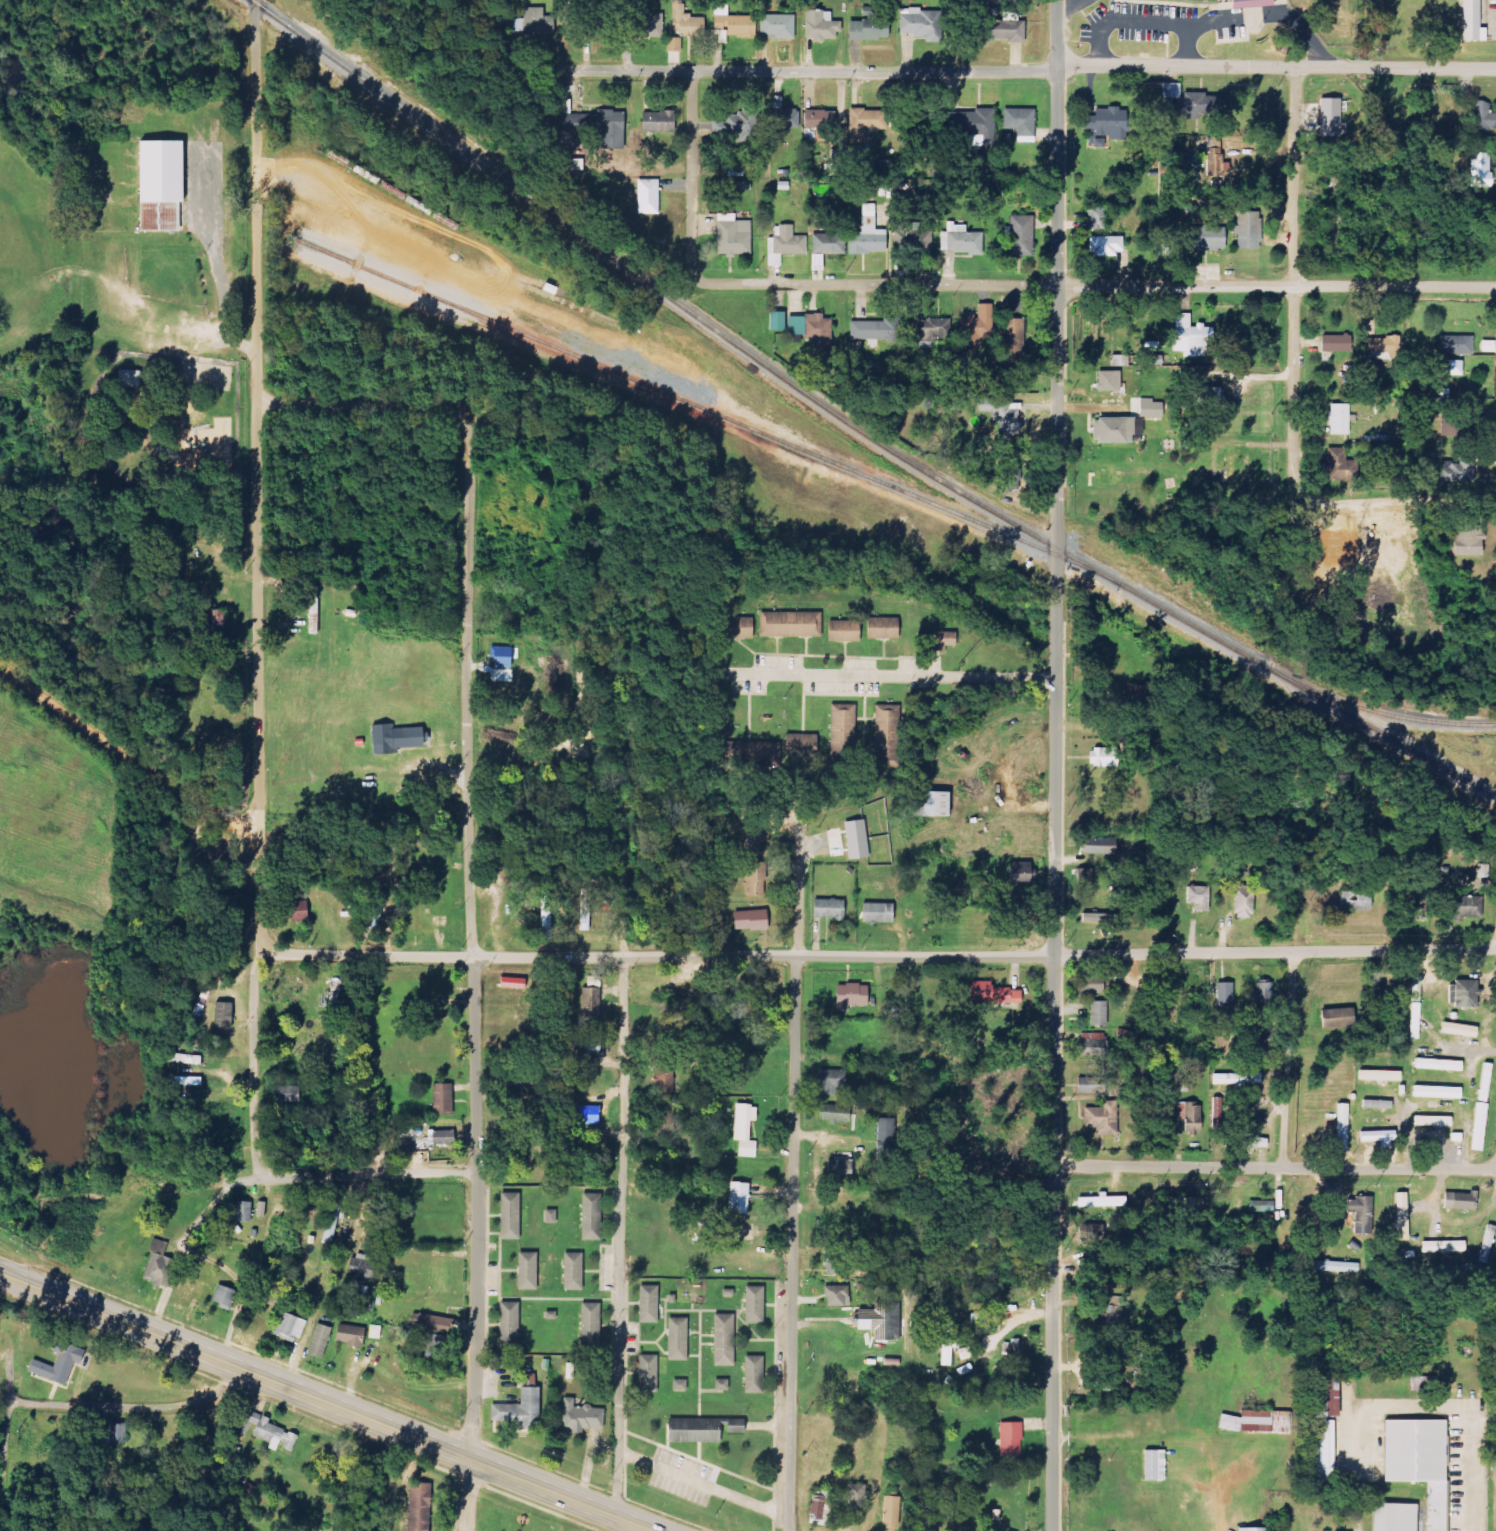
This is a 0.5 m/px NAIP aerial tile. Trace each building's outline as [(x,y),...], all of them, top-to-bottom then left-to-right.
[(684,0),(672,0),(671,34),(704,35),(705,17),(683,16),(684,0)] [(1272,6),(1272,0),(1228,0),(1229,9),(1272,6)] [(1478,39),(1479,0),(1462,0),(1462,38),(1478,39)] [(755,37),(755,16),(728,16),(729,4),(714,4),(713,43),(727,43),(727,37),(755,37)] [(847,21),(847,39),(887,40),(888,19),(878,19),(878,8),(861,8),(861,22),(847,21)] [(523,9),(523,19),(508,19),(508,34),(553,35),(553,10),(523,9)] [(899,37),(935,38),(936,10),(900,9),(899,37)] [(838,41),(839,21),(831,21),(831,11),(805,11),(805,40),(838,41)] [(662,13),(632,14),(633,38),(663,37),(662,13)] [(760,38),(794,39),(795,15),(761,15),(760,38)] [(681,38),(668,38),(668,52),(681,52),(681,38)] [(1180,83),(1161,84),(1161,99),(1162,99),(1162,117),(1210,116),(1210,93),(1180,93),(1180,83)] [(1340,98),(1320,99),(1320,136),(1340,136),(1340,98)] [(1472,130),(1491,131),(1491,102),(1472,101),(1472,130)] [(1126,139),(1127,108),(1094,107),(1094,116),(1084,115),(1083,145),(1104,146),(1104,139),(1126,139)] [(798,130),(799,109),(773,108),(772,129),(798,130)] [(994,109),(974,108),(974,113),(956,112),(955,132),(971,133),(970,145),(993,146),(994,109)] [(1034,136),(1034,109),(1004,109),(1003,129),(1016,129),(1016,136),(1034,136)] [(601,149),(624,149),(624,110),(596,110),(596,115),(568,115),(568,132),(601,132),(601,149)] [(834,112),(804,110),(803,127),(833,129),(834,112)] [(675,112),(641,112),(641,132),(674,133),(675,112)] [(756,112),(724,113),(724,121),(712,122),(713,135),(719,135),(719,141),(756,141),(756,112)] [(138,231),(180,231),(179,141),(137,141),(138,231)] [(1490,153),(1470,153),(1470,186),(1490,186),(1490,153)] [(658,215),(659,181),(639,180),(638,214),(658,215)] [(849,253),(886,253),(886,229),(875,229),(875,204),(861,204),(862,233),(849,233),(849,253)] [(1104,229),(1103,207),(1084,208),(1086,230),(1104,229)] [(1260,212),(1238,212),(1238,225),(1236,225),(1235,249),(1260,250),(1260,212)] [(717,255),(750,255),(750,221),(734,221),(734,213),(716,214),(717,255)] [(1032,256),(1033,216),(1010,215),(1009,256),(1032,256)] [(924,231),(924,223),(905,223),(906,250),(932,249),(931,231),(924,231)] [(983,233),(966,232),(966,224),(947,223),(947,232),(941,232),(940,253),(982,254),(983,233)] [(807,254),(806,236),(792,236),(792,225),(773,225),(773,237),(767,237),(767,266),(780,266),(780,254),(807,254)] [(1187,250),(1225,251),(1225,228),(1188,227),(1187,250)] [(813,234),(813,254),(844,255),(845,235),(813,234)] [(1088,237),(1089,256),(1122,255),(1122,237),(1088,237)] [(991,304),(977,303),(976,317),(963,316),(962,348),(980,349),(980,340),(990,340),(991,304)] [(784,312),(769,312),(769,331),(785,330),(784,312)] [(1213,328),(1204,327),(1204,325),(1189,325),(1189,313),(1174,313),(1174,351),(1183,351),(1183,357),(1205,358),(1205,352),(1213,352),(1213,328)] [(805,314),(805,338),(810,338),(810,352),(826,352),(826,372),(834,372),(834,346),(831,346),(831,319),(822,319),(822,314),(805,314)] [(803,316),(787,317),(787,335),(804,335),(803,316)] [(948,318),(913,319),(914,342),(941,341),(941,333),(948,333),(948,318)] [(1024,319),(1004,319),(1004,364),(1024,364),(1024,319)] [(848,342),(890,342),(889,321),(848,322),(848,342)] [(1322,335),(1321,352),(1351,352),(1351,336),(1322,335)] [(1473,354),(1473,336),(1442,337),(1443,355),(1473,354)] [(1366,353),(1400,354),(1401,338),(1366,337),(1366,353)] [(1462,361),(1445,361),(1445,376),(1462,376),(1462,361)] [(1119,371),(1096,371),(1097,392),(1120,391),(1119,371)] [(1195,388),(1194,405),(1222,406),(1222,388),(1195,388)] [(1139,417),(1161,418),(1162,403),(1154,402),(1154,399),(1140,399),(1139,417)] [(999,441),(1018,441),(1018,410),(1008,410),(1008,400),(978,400),(978,412),(993,412),(993,421),(999,421),(999,441)] [(1349,435),(1349,405),(1329,404),(1329,435),(1349,435)] [(1133,418),(1092,418),(1092,442),(1140,443),(1140,432),(1133,432),(1133,418)] [(1441,437),(1454,437),(1454,423),(1441,423),(1441,437)] [(1346,461),(1346,448),(1327,448),(1327,480),(1354,481),(1355,461),(1346,461)] [(1000,455),(998,491),(1019,492),(1020,470),(1017,470),(1018,456),(1000,455)] [(1441,482),(1474,483),(1475,461),(1441,460),(1441,482)] [(1483,556),(1483,525),(1455,525),(1455,556),(1483,556)] [(319,587),(309,587),(308,634),(318,634),(319,587)] [(821,613),(760,612),(760,637),(821,637),(821,613)] [(721,638),(752,639),(753,618),(722,617),(721,638)] [(898,618),(867,617),(866,638),(897,639),(898,618)] [(828,641),(858,642),(859,622),(828,621),(828,641)] [(955,646),(955,632),(923,632),(923,646),(931,646),(931,651),(944,652),(945,646),(955,646)] [(875,771),(895,771),(895,706),(874,706),(875,771)] [(372,755),(398,754),(398,748),(422,747),(421,728),(392,729),(392,724),(371,724),(372,755)] [(816,734),(789,735),(790,755),(817,754),(816,734)] [(768,742),(749,740),(747,761),(780,764),(782,743),(768,742)] [(1117,748),(1089,749),(1089,767),(1117,766),(1117,748)] [(913,816),(947,817),(948,792),(914,791),(913,816)] [(868,857),(865,820),(845,821),(848,859),(868,857)] [(745,854),(763,855),(764,830),(746,830),(745,854)] [(1115,853),(1114,835),(1082,836),(1083,855),(1115,853)] [(746,896),(765,895),(764,862),(745,863),(746,896)] [(1092,883),(1091,873),(1080,874),(1081,883),(1092,883)] [(1235,918),(1252,919),(1253,886),(1235,885),(1235,918)] [(1210,887),(1187,887),(1187,904),(1194,904),(1193,911),(1209,911),(1210,887)] [(590,889),(580,889),(578,931),(588,931),(590,889)] [(387,895),(374,891),(366,926),(378,929),(387,895)] [(1340,909),(1371,910),(1371,892),(1340,891),(1340,909)] [(541,940),(552,940),(551,892),(540,892),(541,940)] [(1481,919),(1482,897),(1452,896),(1451,918),(1481,919)] [(813,918),(843,919),(843,900),(813,900),(813,918)] [(307,902),(288,902),(289,921),(308,921),(307,902)] [(861,922),(892,923),(893,904),(862,904),(861,922)] [(733,911),(734,931),(767,929),(766,910),(733,911)] [(1082,923),(1119,922),(1119,913),(1082,914),(1082,923)] [(1102,974),(1077,975),(1078,994),(1103,993),(1102,974)] [(524,989),(524,978),(500,977),(500,988),(524,989)] [(1021,1004),(1021,989),(991,989),(991,982),(968,981),(968,1003),(1021,1004)] [(1477,1007),(1477,981),(1449,981),(1449,1006),(1477,1007)] [(1273,1002),(1272,982),(1254,983),(1254,989),(1244,990),(1244,1003),(1273,1002)] [(1218,983),(1217,1003),(1233,1004),(1234,983),(1218,983)] [(867,985),(836,984),(835,1011),(847,1012),(847,1006),(866,1006),(867,985)] [(580,1020),(599,1020),(599,988),(580,988),(580,1020)] [(1090,1026),(1106,1026),(1107,1002),(1091,1001),(1090,1026)] [(232,1003),(215,1002),(214,1028),(231,1029),(232,1003)] [(1420,1003),(1412,1003),(1410,1039),(1419,1039),(1420,1003)] [(1321,1009),(1321,1028),(1353,1027),(1352,1008),(1321,1009)] [(1477,1026),(1442,1023),(1441,1034),(1477,1037),(1477,1026)] [(1079,1056),(1106,1057),(1106,1034),(1079,1033),(1079,1056)] [(601,1061),(602,1038),(582,1037),(581,1060),(601,1061)] [(1462,1061),(1415,1059),(1415,1069),(1462,1071),(1462,1061)] [(1490,1063),(1481,1063),(1479,1101),(1488,1101),(1490,1063)] [(655,1066),(655,1093),(672,1093),(673,1066),(655,1066)] [(818,1096),(845,1096),(844,1070),(818,1070),(818,1096)] [(1400,1081),(1400,1071),(1358,1070),(1358,1080),(1400,1081)] [(1260,1073),(1212,1074),(1212,1085),(1261,1084),(1260,1073)] [(1078,1094),(1105,1093),(1105,1079),(1077,1079),(1078,1094)] [(453,1115),(452,1084),(434,1084),(434,1115),(453,1115)] [(1413,1097),(1461,1099),(1461,1088),(1414,1086),(1413,1097)] [(1222,1098),(1213,1097),(1212,1126),(1222,1127),(1222,1098)] [(1392,1101),(1363,1100),(1363,1108),(1392,1109),(1392,1101)] [(1095,1135),(1117,1136),(1117,1102),(1102,1102),(1102,1108),(1084,1108),(1084,1128),(1095,1129),(1095,1135)] [(1482,1151),(1487,1104),(1476,1102),(1471,1149),(1482,1151)] [(1200,1104),(1177,1103),(1177,1112),(1184,1112),(1184,1133),(1200,1133),(1200,1104)] [(1336,1151),(1347,1151),(1348,1104),(1337,1103),(1336,1151)] [(673,1134),(673,1104),(655,1104),(655,1134),(673,1134)] [(733,1141),(739,1141),(738,1157),(755,1157),(756,1141),(749,1141),(750,1121),(756,1121),(757,1105),(735,1104),(733,1141)] [(597,1123),(597,1106),(566,1106),(566,1123),(597,1123)] [(848,1122),(849,1107),(818,1106),(818,1121),(848,1122)] [(1413,1125),(1451,1126),(1451,1117),(1414,1116),(1413,1125)] [(452,1131),(432,1131),(432,1145),(453,1144),(452,1131)] [(1358,1142),(1392,1142),(1392,1133),(1358,1133),(1358,1142)] [(1248,1147),(1266,1148),(1266,1139),(1248,1138),(1248,1147)] [(851,1180),(852,1159),(829,1158),(828,1179),(851,1180)] [(747,1214),(749,1183),(729,1182),(728,1213),(747,1214)] [(516,1240),(517,1192),(498,1192),(498,1240),(516,1240)] [(1475,1210),(1476,1193),(1444,1192),(1443,1209),(1475,1210)] [(598,1193),(579,1193),(579,1240),(598,1240),(598,1193)] [(1397,1241),(1407,1240),(1406,1193),(1396,1193),(1397,1241)] [(342,1197),(332,1195),(322,1240),(333,1242),(342,1197)] [(1078,1208),(1126,1207),(1126,1196),(1098,1196),(1098,1198),(1077,1198),(1078,1208)] [(1346,1197),(1346,1212),(1355,1212),(1354,1233),(1372,1234),(1372,1198),(1346,1197)] [(1249,1198),(1249,1211),(1274,1212),(1274,1199),(1249,1198)] [(233,1221),(250,1222),(250,1202),(234,1201),(233,1221)] [(555,1210),(544,1210),(544,1223),(556,1223),(555,1210)] [(737,1226),(736,1218),(725,1218),(726,1243),(757,1242),(757,1225),(737,1226)] [(167,1288),(176,1261),(162,1257),(167,1244),(155,1239),(141,1278),(167,1288)] [(1464,1241),(1421,1241),(1421,1253),(1464,1252),(1464,1241)] [(515,1289),(534,1289),(534,1252),(515,1252),(515,1289)] [(371,1280),(377,1259),(354,1253),(348,1273),(371,1280)] [(579,1253),(561,1253),(561,1290),(579,1290),(579,1253)] [(1098,1269),(1099,1260),(1076,1259),(1076,1282),(1091,1282),(1092,1269),(1098,1269)] [(1359,1272),(1359,1263),(1312,1261),(1311,1271),(1359,1272)] [(236,1291),(217,1285),(211,1304),(230,1309),(236,1291)] [(637,1323),(655,1323),(655,1285),(637,1285),(637,1323)] [(825,1286),(825,1307),(846,1307),(846,1287),(825,1286)] [(742,1323),(761,1323),(761,1287),(742,1287),(742,1323)] [(516,1302),(496,1302),(496,1348),(516,1348),(516,1302)] [(597,1303),(578,1303),(578,1350),(597,1350),(597,1303)] [(900,1303),(873,1303),(873,1311),(854,1311),(854,1329),(874,1329),(873,1341),(899,1341),(900,1303)] [(1102,1320),(1093,1322),(1096,1333),(1121,1326),(1119,1318),(1115,1319),(1112,1310),(1100,1313),(1102,1320)] [(295,1337),(300,1339),(307,1321),(282,1312),(273,1335),(292,1343),(295,1337)] [(731,1314),(712,1314),(712,1366),(731,1366),(731,1314)] [(417,1331),(448,1334),(449,1318),(418,1315),(417,1331)] [(665,1360),(685,1360),(685,1317),(665,1317),(665,1360)] [(953,1320),(943,1319),(941,1365),(951,1366),(953,1320)] [(307,1354),(322,1358),(332,1328),(316,1324),(307,1354)] [(335,1343),(362,1347),(364,1328),(337,1324),(335,1343)] [(369,1338),(380,1339),(381,1327),(371,1325),(369,1338)] [(449,1337),(428,1333),(423,1357),(445,1361),(449,1337)] [(1022,1340),(1011,1340),(1010,1376),(1021,1376),(1022,1340)] [(65,1386),(72,1363),(79,1365),(84,1350),(59,1342),(51,1366),(31,1360),(27,1373),(65,1386)] [(654,1392),(654,1355),(636,1355),(636,1392),(654,1392)] [(761,1356),(742,1356),(742,1393),(761,1393),(761,1356)] [(534,1375),(521,1374),(521,1386),(534,1387),(534,1375)] [(1311,1418),(1339,1418),(1338,1379),(1310,1380),(1311,1418)] [(686,1380),(673,1380),(673,1391),(686,1390),(686,1380)] [(727,1380),(714,1380),(714,1391),(728,1390),(727,1380)] [(519,1405),(491,1404),(490,1426),(537,1427),(538,1388),(520,1388),(519,1405)] [(604,1429),(603,1409),(591,1409),(591,1406),(573,1407),(573,1399),(561,1400),(562,1433),(582,1432),(582,1429),(604,1429)] [(252,1437),(270,1443),(268,1448),(278,1452),(279,1447),(292,1452),(298,1435),(268,1425),(270,1418),(247,1410),(239,1431),(246,1434),(250,1423),(256,1425),(252,1437)] [(1240,1417),(1220,1417),(1219,1431),(1291,1433),(1292,1412),(1241,1410),(1240,1417)] [(742,1419),(663,1419),(663,1442),(718,1442),(718,1432),(742,1432),(742,1419)] [(1425,1530),(1445,1530),(1445,1419),(1381,1419),(1382,1481),(1424,1480),(1425,1530)] [(1334,1482),(1333,1420),(1312,1421),(1313,1482),(1334,1482)] [(1022,1462),(1021,1423),(999,1423),(1000,1462),(1022,1462)] [(1164,1450),(1144,1450),(1144,1481),(1164,1481),(1164,1450)] [(404,1530),(426,1530),(428,1482),(407,1481),(404,1530)] [(847,1517),(865,1517),(865,1485),(846,1485),(847,1517)] [(819,1496),(810,1496),(809,1521),(830,1521),(831,1489),(819,1489),(819,1496)] [(900,1497),(883,1497),(882,1526),(899,1527),(900,1497)] [(1415,1502),(1369,1502),(1369,1530),(1415,1530),(1415,1502)]
